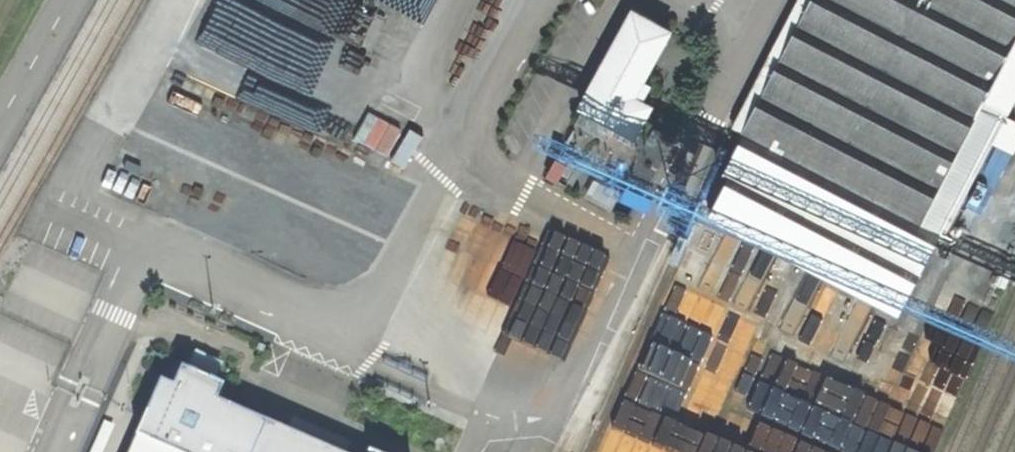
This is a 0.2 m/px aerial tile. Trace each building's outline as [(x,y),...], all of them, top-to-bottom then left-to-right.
[(291,14),(313,47),(328,37),(334,46),(332,47),(345,66),(356,59),(350,49),(377,30),(361,6),(348,15),(338,0),(332,0),(326,4),(324,0),(311,0),(291,14)] [(732,128),(744,133),(722,174),(728,176),(708,217),(899,315),(941,234),(943,236),(992,141),(998,144),(1014,152),(1014,149),(1014,121),(1006,116),(1014,98),(1014,0),(798,0),(732,128)] [(671,32),(633,11),(579,107),(634,138),(652,107),(642,102),(651,86),(643,82),(671,32)] [(981,214),(1014,152),(998,144),(965,206),(981,214)] [(582,168),(579,159),(562,149),(548,175),(571,188),(582,168)] [(595,183),(587,196),(610,208),(618,196),(595,183)] [(136,436),(173,451),(336,451),(217,400),(223,385),(180,366),(172,385),(160,380),(136,436)] [(136,436),(128,451),(173,451),(136,436)]
